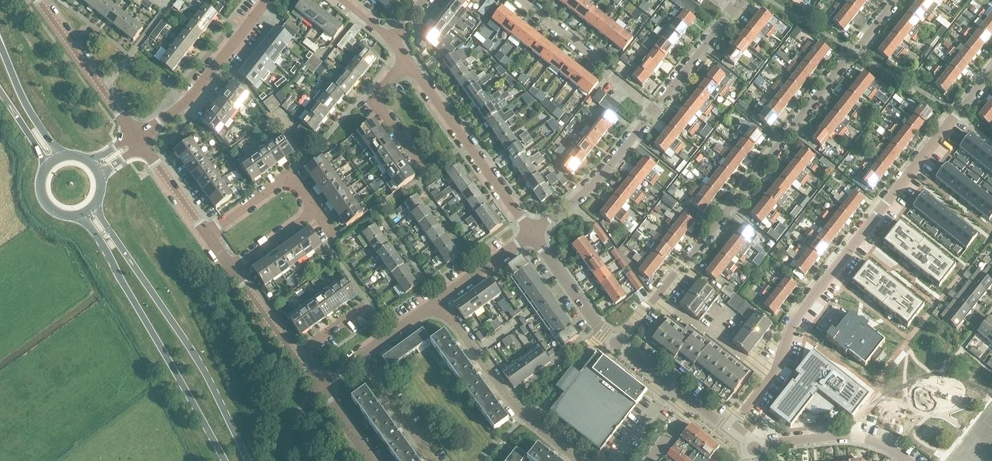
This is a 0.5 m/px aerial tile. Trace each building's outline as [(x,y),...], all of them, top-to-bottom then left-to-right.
[(85,3),(95,11),(103,0),(88,0),(85,3)] [(95,11),(104,18),(114,6),(106,0),(103,0),(95,11)] [(172,6),(178,10),(184,3),(181,0),(177,0),(172,6)] [(314,5),(308,0),(302,0),(291,14),(301,21),(304,17),(305,17),(314,5)] [(378,2),(387,10),(395,0),(379,0),(378,2)] [(444,8),(455,17),(462,7),(453,0),(451,0),(444,8)] [(487,11),(494,2),(492,0),(487,0),(482,7),(487,11)] [(583,0),(570,0),(565,6),(575,14),(585,1),(583,0)] [(689,0),(682,0),(678,6),(682,9),(689,0)] [(694,3),(695,2),(692,0),(689,0),(682,9),(685,11),(687,13),(694,3)] [(866,2),(863,0),(851,0),(848,3),(858,11),(866,2)] [(933,3),(930,0),(918,0),(915,4),(933,18),(942,25),(945,22),(940,18),(939,16),(933,12),(938,7),(933,3)] [(144,7),(148,10),(153,4),(149,1),(144,7)] [(585,1),(575,14),(584,21),(594,9),(585,1)] [(642,10),(647,4),(643,1),(638,8),(642,10)] [(692,16),(695,12),(700,6),(695,2),(694,3),(687,13),(692,16)] [(833,7),(836,9),(851,21),(858,11),(848,3),(844,8),(837,2),(833,7)] [(678,6),(674,3),(671,7),(676,12),(677,12),(681,15),(677,21),(688,29),(695,19),(692,16),(687,13),(685,11),(682,9),(678,6)] [(802,11),(807,14),(811,6),(806,3),(802,11)] [(647,4),(642,10),(645,13),(650,7),(647,4)] [(929,23),(933,18),(915,4),(908,13),(918,22),(922,17),(929,23)] [(217,15),(205,5),(198,15),(210,24),(217,15)] [(314,25),(324,12),(314,5),(305,17),(314,25)] [(114,6),(104,18),(114,26),(123,14),(114,6)] [(483,16),(487,11),(482,7),(478,12),(483,16)] [(501,27),(511,15),(501,7),(492,20),(501,27)] [(459,20),(455,17),(444,8),(437,18),(452,30),(457,25),(465,32),(468,27),(466,26),(459,20)] [(604,16),(594,9),(584,21),(594,29),(604,16)] [(634,17),(639,11),(636,9),(631,15),(634,17)] [(836,9),(829,19),(843,30),(851,21),(836,9)] [(768,31),(772,34),(776,30),(768,23),(772,18),(762,10),(754,20),(764,28),(768,31)] [(639,11),(634,17),(638,20),(642,14),(639,11)] [(971,23),(976,16),(970,11),(965,18),(971,23)] [(323,32),(333,20),(324,12),(314,25),(323,32)] [(900,23),(918,37),(921,33),(914,27),(918,22),(908,13),(900,23)] [(133,21),(123,14),(114,26),(123,33),(133,21)] [(198,15),(190,24),(202,34),(210,24),(198,15)] [(521,22),(511,15),(501,27),(511,35),(521,22)] [(459,20),(466,26),(469,21),(462,16),(459,20)] [(604,16),(594,29),(603,36),(613,24),(604,16)] [(991,34),(991,23),(987,19),(983,16),(980,19),(979,20),(984,24),(980,29),(990,37),(991,34)] [(451,45),(455,41),(447,35),(452,30),(437,18),(429,27),(440,36),(444,39),(451,45)] [(659,22),(680,38),(688,29),(677,21),(673,18),(669,23),(662,18),(659,22)] [(156,28),(161,32),(167,24),(162,20),(156,28)] [(284,25),(296,34),(300,30),(287,20),(284,25)] [(333,20),(323,32),(333,40),(343,27),(333,20)] [(754,20),(747,29),(757,37),(764,28),(754,20)] [(133,21),(123,33),(133,41),(142,29),(133,21)] [(190,25),(186,22),(179,30),(184,33),(183,34),(195,43),(202,34),(190,24),(190,25)] [(521,22),(511,35),(521,42),(531,30),(521,22)] [(673,48),(680,38),(659,22),(657,25),(667,33),(662,40),(673,48)] [(914,41),(918,37),(900,23),(893,32),(903,41),(907,44),(911,39),(914,41)] [(354,24),(346,34),(351,38),(352,39),(360,28),(354,24)] [(623,31),(613,24),(603,36),(613,44),(623,31)] [(292,39),(296,34),(284,25),(280,29),(292,39)] [(429,27),(422,37),(417,43),(423,48),(427,42),(432,46),(440,36),(429,27)] [(972,38),(983,46),(990,37),(980,29),(976,34),(970,29),(969,31),(965,27),(963,31),(968,35),(972,38)] [(155,40),(161,32),(156,28),(150,35),(155,40)] [(292,39),(277,28),(271,36),(285,47),(292,39)] [(761,49),(756,45),(761,40),(757,37),(747,29),(739,39),(757,53),(761,49)] [(531,30),(521,42),(530,50),(540,37),(531,30)] [(623,31),(613,44),(623,52),(633,39),(623,31)] [(885,42),(903,56),(906,52),(899,46),(903,41),(893,32),(885,42)] [(799,33),(793,39),(802,47),(807,40),(799,33)] [(183,34),(175,43),(187,53),(195,43),(183,34)] [(351,38),(346,34),(337,46),(341,50),(351,38)] [(285,47),(271,36),(265,43),(279,55),(285,47)] [(550,45),(540,37),(530,50),(540,58),(550,45)] [(647,37),(646,39),(644,41),(665,57),(673,48),(662,40),(659,44),(651,39),(651,40),(647,37)] [(975,56),(983,46),(972,38),(965,48),(975,56)] [(310,49),(314,44),(306,39),(303,43),(310,49)] [(445,57),(456,49),(443,39),(440,43),(447,48),(441,52),(445,57)] [(486,48),(491,42),(488,39),(483,45),(486,48)] [(757,53),(739,39),(732,48),(742,56),(746,50),(757,59),(760,56),(757,53)] [(665,57),(644,41),(641,44),(652,53),(648,58),(658,67),(665,57)] [(356,58),(368,68),(376,59),(375,58),(378,55),(362,42),(352,55),(356,58)] [(491,42),(486,48),(490,51),(494,44),(491,42)] [(900,61),(903,56),(885,42),(878,51),(888,60),(892,55),(900,61)] [(187,53),(175,43),(168,53),(180,62),(187,53)] [(279,55),(265,43),(258,52),(273,63),(275,65),(281,56),(279,55)] [(808,43),(805,47),(822,61),(830,51),(820,43),(816,48),(808,43)] [(314,44),(310,49),(315,53),(319,48),(314,44)] [(559,52),(550,45),(540,58),(549,65),(559,52)] [(805,47),(801,51),(809,57),(805,62),(815,70),(822,61),(805,47)] [(924,57),(930,50),(927,47),(921,55),(924,57)] [(948,50),(968,65),(975,56),(965,48),(960,54),(955,50),(950,47),(948,50)] [(758,69),(742,56),(732,48),(724,58),(734,66),(738,61),(746,67),(747,66),(751,70),(751,69),(755,73),(758,69)] [(331,53),(336,57),(339,53),(334,49),(331,53)] [(793,61),(779,50),(776,55),(807,80),(815,70),(805,62),(797,56),(793,61)] [(950,66),(960,75),(968,65),(948,50),(945,53),(950,57),(950,58),(954,61),(950,66)] [(177,81),(195,54),(190,51),(172,78),(177,81)] [(273,63),(258,52),(252,60),(266,71),(267,71),(273,63)] [(466,61),(473,56),(470,52),(463,57),(466,61)] [(569,60),(559,52),(549,65),(559,73),(569,60)] [(168,53),(160,63),(172,72),(180,62),(168,53)] [(333,62),(336,57),(331,53),(328,58),(333,62)] [(450,72),(461,64),(454,54),(443,61),(450,72)] [(310,68),(317,59),(312,55),(308,60),(301,70),(304,72),(307,69),(308,70),(310,67),(310,68)] [(807,80),(776,55),(774,58),(786,69),(785,70),(793,77),(790,81),(800,89),(807,80)] [(473,56),(466,61),(461,64),(450,72),(458,82),(468,74),(465,69),(469,66),(469,65),(476,60),(473,56)] [(504,65),(509,59),(505,56),(500,63),(504,65)] [(629,60),(635,64),(638,61),(632,56),(629,60)] [(349,68),(361,78),(368,68),(356,58),(356,59),(349,68)] [(658,67),(648,58),(640,68),(650,76),(658,67)] [(310,67),(308,70),(313,74),(322,63),(317,59),(310,68),(310,67)] [(509,59),(504,65),(507,68),(512,62),(509,59)] [(266,71),(252,60),(245,68),(260,80),(264,83),(271,74),(267,71),(266,71)] [(569,60),(559,73),(569,80),(579,68),(569,60)] [(627,63),(632,68),(625,76),(631,80),(633,78),(643,86),(650,76),(640,68),(635,64),(629,60),(627,63)] [(507,73),(500,66),(496,69),(501,77),(507,73)] [(943,76),(953,84),(960,75),(950,66),(943,76)] [(260,80),(245,68),(239,76),(253,88),(260,80)] [(341,77),(353,87),(361,78),(349,68),(341,77)] [(579,68),(569,80),(578,88),(588,75),(579,68)] [(943,76),(938,73),(933,68),(930,71),(935,74),(933,76),(939,80),(935,86),(945,94),(953,84),(943,76)] [(715,69),(707,79),(717,87),(721,90),(726,94),(729,89),(725,86),(730,81),(715,69)] [(465,92),(487,76),(484,72),(477,77),(473,71),(468,74),(458,82),(465,92)] [(856,83),(870,94),(873,97),(877,92),(869,86),(874,81),(863,73),(856,83)] [(337,74),(329,83),(333,87),(344,95),(345,97),(353,87),(341,77),(341,78),(341,77),(337,74)] [(521,83),(526,76),(523,74),(518,80),(521,83)] [(293,82),(298,87),(305,79),(299,75),(293,82)] [(472,102),(487,91),(483,85),(492,79),(489,75),(487,76),(465,92),(472,102)] [(598,83),(588,75),(578,88),(588,96),(598,83)] [(526,76),(521,83),(525,85),(530,79),(526,76)] [(508,77),(504,80),(511,89),(516,85),(508,77)] [(717,87),(707,79),(700,89),(710,97),(717,87)] [(790,81),(782,91),(792,99),(800,89),(790,81)] [(329,83),(328,83),(327,82),(320,91),(336,105),(344,95),(333,87),(329,83)] [(247,107),(253,99),(233,83),(226,91),(247,107)] [(873,97),(870,94),(856,83),(848,92),(858,100),(863,94),(867,97),(866,98),(870,101),(873,97)] [(539,92),(532,87),(529,91),(535,97),(539,92)] [(710,112),(714,108),(706,102),(710,97),(700,89),(692,98),(710,112)] [(220,99),(241,115),(242,116),(248,108),(247,107),(226,91),(220,99)] [(281,91),(275,96),(281,102),(285,98),(286,95),(281,91)] [(336,105),(320,91),(312,101),(317,104),(318,105),(329,114),(336,105)] [(501,96),(498,92),(491,97),(487,91),(472,102),(479,112),(501,96)] [(538,100),(543,94),(540,91),(539,92),(535,97),(538,100)] [(606,96),(600,91),(593,99),(599,104),(606,96)] [(782,91),(775,100),(785,108),(792,99),(782,91)] [(851,110),(855,112),(859,115),(862,111),(854,105),(858,100),(848,92),(841,101),(851,110)] [(526,94),(521,98),(528,108),(535,102),(526,94)] [(543,94),(538,100),(542,103),(545,99),(547,96),(543,94)] [(291,95),(281,107),(286,111),(296,99),(291,95)] [(604,108),(611,99),(607,95),(606,96),(599,104),(604,108)] [(267,100),(275,109),(280,105),(272,96),(267,100)] [(486,121),(497,114),(501,111),(505,108),(501,102),(504,100),(501,96),(479,112),(486,121)] [(589,105),(593,99),(588,96),(584,101),(589,105)] [(707,117),(710,112),(692,98),(685,108),(695,116),(699,111),(707,117)] [(235,123),(241,115),(220,99),(214,107),(235,123)] [(546,109),(551,103),(545,99),(542,103),(541,104),(546,109)] [(609,112),(616,102),(611,99),(604,108),(609,112)] [(270,113),(275,109),(267,100),(263,103),(270,113)] [(309,113),(309,114),(321,124),(329,114),(318,105),(317,104),(312,101),(312,100),(304,109),(309,113)] [(775,100),(767,110),(777,118),(785,108),(775,100)] [(551,103),(546,109),(552,115),(557,109),(561,111),(563,108),(553,101),(551,103)] [(744,112),(748,107),(740,101),(736,106),(744,112)] [(851,110),(841,101),(833,111),(844,119),(851,110)] [(616,102),(609,112),(613,115),(621,106),(616,102)] [(901,105),(924,124),(932,114),(921,105),(916,112),(903,102),(901,105)] [(767,110),(760,104),(759,103),(756,108),(763,114),(759,119),(769,127),(777,118),(767,110)] [(571,117),(579,109),(574,104),(566,112),(571,117)] [(916,133),(924,124),(901,105),(898,109),(911,119),(906,125),(916,133)] [(236,124),(235,123),(214,107),(208,115),(230,132),(236,124)] [(985,107),(977,117),(988,125),(991,120),(991,112),(985,107)] [(607,110),(604,108),(597,117),(599,119),(599,120),(609,128),(617,118),(613,115),(609,112),(607,110)] [(695,116),(685,108),(677,117),(688,125),(695,116)] [(561,111),(557,109),(552,115),(556,118),(561,111)] [(497,114),(486,121),(493,131),(504,124),(508,121),(515,116),(510,110),(504,115),(501,111),(497,114)] [(602,137),(609,128),(599,120),(599,119),(597,117),(586,110),(584,114),(596,123),(591,129),(602,137)] [(561,111),(556,118),(559,121),(564,114),(561,111)] [(826,120),(843,134),(847,130),(839,124),(844,119),(833,111),(826,120)] [(313,133),(321,124),(309,114),(301,124),(310,131),(313,133)] [(561,121),(566,125),(571,118),(566,114),(561,121)] [(224,140),(230,132),(208,115),(202,123),(218,135),(224,140)] [(515,116),(508,121),(511,125),(518,120),(515,116)] [(688,125),(677,117),(670,127),(680,135),(688,125)] [(358,144),(380,128),(374,120),(352,136),(358,144)] [(840,139),(843,134),(826,120),(818,130),(829,138),(833,133),(840,139)] [(587,135),(576,127),(574,126),(575,125),(571,121),(568,126),(573,130),(594,147),(602,137),(591,129),(587,135)] [(889,126),(894,131),(909,143),(916,133),(906,125),(902,129),(897,125),(896,126),(892,123),(889,126)] [(297,128),(307,135),(310,131),(301,124),(297,128)] [(511,134),(504,124),(493,131),(500,141),(511,134)] [(720,125),(715,131),(719,134),(724,128),(720,125)] [(680,150),(684,146),(676,140),(680,135),(670,127),(662,136),(673,144),(680,150)] [(875,133),(883,136),(885,130),(877,127),(875,133)] [(303,140),(307,135),(297,128),(294,132),(303,140)] [(369,148),(386,136),(380,128),(358,144),(364,152),(369,148)] [(737,133),(754,147),(762,137),(752,129),(748,133),(741,128),(737,133)] [(576,148),(587,156),(594,147),(573,130),(570,134),(581,143),(576,148)] [(839,146),(829,138),(818,130),(811,139),(821,148),(825,143),(832,148),(833,147),(836,149),(839,146)] [(285,159),(293,153),(277,131),(269,137),(273,143),(285,159)] [(901,152),(909,143),(894,131),(892,133),(891,134),(895,138),(891,144),(901,152)] [(522,140),(529,136),(527,132),(520,137),(522,140)] [(747,156),(754,147),(737,133),(733,137),(741,143),(737,148),(747,156)] [(518,144),(511,134),(500,141),(507,151),(518,144)] [(970,134),(959,148),(967,154),(978,140),(970,134)] [(196,135),(191,139),(174,151),(180,160),(202,144),(196,135)] [(386,136),(369,148),(364,152),(370,160),(392,145),(386,136)] [(529,136),(522,140),(526,145),(533,140),(529,136)] [(680,150),(673,144),(662,136),(655,146),(665,154),(669,149),(677,155),(680,150)] [(277,165),(285,159),(273,143),(269,137),(261,143),(265,149),(277,165)] [(978,140),(967,154),(975,160),(986,146),(978,140)] [(880,145),(877,142),(874,145),(879,150),(883,153),(894,161),(901,152),(891,144),(887,148),(881,144),(880,145)] [(186,168),(203,156),(208,152),(202,144),(180,160),(186,168)] [(512,163),(523,155),(525,154),(518,144),(507,151),(514,161),(512,162),(512,163)] [(715,147),(726,155),(729,151),(725,147),(724,148),(718,144),(715,147)] [(398,153),(392,145),(370,160),(376,169),(377,168),(398,153)] [(870,156),(873,151),(864,145),(860,150),(870,156)] [(579,166),(558,149),(554,146),(552,150),(566,161),(561,168),(571,176),(579,166)] [(558,149),(579,166),(587,156),(576,148),(572,154),(561,146),(558,149)] [(975,160),(982,166),(991,154),(991,151),(986,146),(975,160)] [(726,155),(715,147),(713,150),(724,159),(726,155)] [(729,158),(739,166),(747,156),(737,148),(729,158)] [(269,171),(257,154),(253,149),(245,155),(249,161),(261,177),(269,171)] [(277,165),(265,149),(257,154),(269,171),(277,165)] [(809,163),(809,162),(814,157),(803,149),(796,159),(806,167),(814,173),(817,168),(813,165),(813,166),(809,163)] [(192,176),(209,164),(214,160),(208,152),(203,156),(186,168),(192,176)] [(523,155),(512,163),(519,173),(542,157),(538,152),(532,157),(531,156),(529,158),(527,160),(523,155)] [(675,170),(679,173),(690,159),(681,152),(677,156),(683,160),(675,170)] [(327,153),(306,169),(312,178),(328,166),(333,162),(327,153)] [(383,176),(387,173),(403,161),(398,153),(377,168),(383,176)] [(883,153),(876,163),(887,171),(894,161),(883,153)] [(982,166),(990,172),(991,169),(991,154),(982,166)] [(261,177),(249,161),(245,155),(237,161),(240,166),(252,183),(261,177)] [(843,173),(850,163),(853,159),(848,155),(837,169),(843,173)] [(542,157),(519,173),(527,183),(537,175),(531,165),(535,162),(538,165),(545,161),(542,157)] [(710,167),(696,157),(694,160),(707,171),(724,185),(732,175),(722,167),(717,173),(710,167)] [(654,175),(650,172),(655,166),(645,158),(638,167),(651,178),(656,182),(659,177),(655,174),(654,175)] [(732,175),(739,166),(729,158),(722,167),(732,175)] [(834,168),(822,158),(818,163),(831,172),(834,168)] [(802,179),(806,182),(809,178),(802,172),(806,167),(796,159),(788,168),(799,176),(802,179)] [(214,172),(219,169),(220,168),(214,160),(209,164),(192,176),(198,184),(214,172)] [(387,185),(393,181),(409,169),(403,161),(387,173),(383,176),(381,177),(387,185)] [(866,164),(862,161),(859,164),(864,168),(869,172),(879,180),(887,171),(876,163),(872,167),(867,163),(866,164)] [(459,165),(447,174),(441,178),(444,182),(450,178),(454,184),(466,175),(459,165)] [(946,165),(935,178),(943,184),(954,171),(946,165)] [(328,166),(312,178),(317,185),(334,174),(328,166)] [(656,182),(651,178),(638,167),(630,177),(640,185),(644,180),(652,186),(656,182)] [(788,168),(781,178),(791,186),(799,176),(788,168)] [(879,180),(869,172),(864,168),(860,173),(865,177),(861,182),(871,190),(879,180)] [(219,169),(214,172),(198,184),(204,192),(225,177),(219,169)] [(393,193),(399,189),(415,177),(409,169),(393,181),(387,185),(393,193)] [(716,194),(724,185),(707,171),(703,175),(710,181),(706,186),(716,194)] [(954,171),(943,184),(951,190),(961,177),(954,171)] [(549,182),(556,177),(553,173),(546,178),(549,182)] [(334,174),(317,186),(323,194),(339,182),(334,174)] [(556,177),(549,182),(553,186),(559,181),(563,186),(569,182),(561,174),(556,177)] [(461,194),(473,185),(466,175),(454,184),(444,191),(447,196),(457,188),(461,194)] [(545,185),(537,175),(527,183),(534,193),(545,185)] [(226,189),(228,187),(233,184),(227,176),(225,177),(204,192),(209,201),(226,189)] [(641,201),(644,196),(636,190),(640,185),(630,177),(623,186),(633,194),(641,201)] [(961,177),(951,190),(958,196),(969,183),(961,177)] [(434,183),(437,188),(444,183),(441,178),(434,183)] [(791,186),(781,178),(773,187),(784,195),(791,186)] [(323,194),(329,202),(345,190),(339,182),(323,194)] [(969,183),(958,196),(966,202),(976,189),(969,183)] [(468,204),(481,195),(473,185),(461,194),(452,200),(454,204),(458,201),(458,202),(464,198),(468,204)] [(552,195),(545,185),(534,193),(541,203),(552,195)] [(702,191),(699,189),(695,185),(691,190),(696,193),(709,204),(716,194),(706,186),(702,191)] [(641,201),(633,194),(623,186),(615,196),(625,204),(629,199),(637,205),(641,201)] [(215,209),(232,197),(234,196),(228,187),(226,189),(209,201),(215,209)] [(787,198),(784,195),(773,187),(766,197),(776,205),(781,199),(788,205),(791,201),(787,198)] [(864,199),(859,195),(862,191),(857,187),(848,198),(839,190),(836,193),(846,201),(856,209),(864,199)] [(976,189),(966,202),(973,208),(984,195),(976,189)] [(345,190),(329,202),(335,210),(351,198),(345,190)] [(709,204),(696,193),(691,190),(688,194),(695,200),(691,206),(701,214),(709,204)] [(849,219),(856,209),(846,201),(836,193),(834,191),(831,195),(835,197),(834,199),(842,206),(838,210),(849,219)] [(924,193),(914,206),(921,212),(932,199),(924,193)] [(665,194),(661,200),(672,209),(676,203),(665,194)] [(411,214),(424,205),(416,195),(404,204),(404,205),(396,211),(399,214),(402,212),(407,208),(411,214)] [(481,195),(468,204),(475,214),(488,205),(481,195)] [(984,195),(973,208),(981,214),(991,201),(984,195)] [(626,220),(629,215),(621,209),(625,204),(615,196),(608,205),(622,217),(626,220)] [(776,205),(766,197),(758,206),(769,214),(776,205)] [(351,198),(335,210),(341,218),(357,206),(351,198)] [(932,199),(921,212),(929,218),(939,205),(932,199)] [(981,214),(989,220),(991,216),(991,201),(981,214)] [(419,224),(431,215),(424,205),(411,214),(412,215),(407,218),(410,222),(415,219),(419,224)] [(472,231),(482,223),(495,214),(488,205),(475,214),(465,221),(472,231)] [(626,220),(622,217),(608,205),(600,215),(610,223),(614,218),(622,224),(626,220)] [(939,205),(929,218),(936,224),(947,211),(939,205)] [(357,206),(341,218),(347,226),(363,215),(357,206)] [(772,217),(769,214),(758,206),(750,216),(761,224),(765,219),(772,225),(776,221),(776,220),(772,217)] [(838,210),(831,220),(841,228),(849,219),(838,210)] [(672,215),(667,211),(664,215),(668,218),(668,219),(686,233),(694,223),(683,215),(680,219),(673,214),(672,215)] [(947,211),(936,224),(944,230),(954,217),(947,211)] [(784,227),(787,223),(779,217),(780,216),(775,213),(772,217),(776,220),(776,221),(784,227)] [(490,234),(502,225),(495,214),(482,223),(472,231),(475,235),(486,228),(490,234)] [(426,234),(438,225),(431,215),(419,224),(419,225),(414,228),(417,232),(422,229),(426,234)] [(954,217),(944,230),(951,236),(962,223),(954,217)] [(679,242),(686,233),(668,219),(665,223),(673,229),(668,234),(679,242)] [(636,228),(626,220),(622,224),(621,226),(631,234),(636,228)] [(831,220),(823,229),(834,238),(841,228),(831,220)] [(962,223),(951,236),(959,242),(969,229),(962,223)] [(598,238),(603,234),(596,224),(591,228),(598,238)] [(370,244),(382,235),(375,225),(363,234),(370,244)] [(433,244),(445,235),(438,225),(426,234),(426,235),(421,238),(424,242),(429,239),(433,244)] [(735,235),(746,243),(753,234),(743,225),(735,235)] [(953,267),(899,226),(879,251),(933,292),(953,267)] [(302,235),(313,252),(322,246),(310,229),(302,235)] [(834,238),(823,229),(816,239),(826,247),(834,238)] [(969,229),(959,242),(966,248),(977,235),(969,229)] [(657,234),(652,230),(649,234),(653,238),(658,241),(661,244),(671,252),(679,242),(668,234),(664,239),(657,233),(657,234)] [(309,263),(317,257),(313,252),(302,235),(294,241),(305,257),(309,263)] [(377,254),(389,245),(382,235),(370,244),(377,254)] [(445,235),(433,244),(440,254),(452,245),(445,235)] [(738,252),(741,249),(746,243),(735,235),(728,244),(738,252)] [(773,244),(763,236),(759,241),(769,249),(773,244)] [(583,239),(572,246),(573,248),(572,248),(574,252),(575,251),(579,256),(590,249),(583,239)] [(826,247),(816,239),(808,248),(819,257),(826,247)] [(305,257),(294,241),(286,247),(301,269),(309,263),(305,257)] [(671,252),(661,244),(654,253),(664,261),(671,252)] [(742,255),(738,252),(728,244),(720,254),(731,262),(735,257),(742,263),(746,258),(742,255)] [(384,264),(396,255),(389,245),(372,257),(375,262),(380,258),(384,264)] [(447,264),(460,255),(452,245),(440,254),(441,255),(435,259),(438,263),(443,259),(447,264)] [(597,250),(594,246),(590,249),(579,256),(586,266),(597,259),(593,253),(597,250)] [(293,274),(295,273),(301,269),(286,247),(278,253),(289,269),(293,274)] [(819,257),(808,248),(801,258),(811,266),(819,257)] [(615,260),(620,257),(614,249),(610,253),(615,260)] [(803,276),(811,266),(801,258),(797,254),(791,250),(789,249),(786,253),(787,254),(787,255),(797,263),(793,268),(803,276)] [(650,258),(642,252),(638,256),(656,270),(664,261),(654,253),(650,258)] [(278,253),(269,259),(281,275),(285,280),(293,274),(289,269),(278,253)] [(432,260),(427,254),(423,257),(427,263),(432,260)] [(638,256),(636,254),(632,259),(642,267),(638,272),(649,280),(656,270),(638,256)] [(735,281),(738,278),(733,274),(729,271),(734,265),(731,262),(720,254),(713,263),(727,274),(726,274),(730,277),(735,281)] [(396,255),(384,264),(379,267),(382,271),(387,268),(391,274),(404,265),(396,255)] [(510,279),(527,267),(521,257),(504,269),(510,279)] [(613,275),(619,270),(623,276),(628,273),(624,266),(619,270),(610,257),(604,261),(613,275)] [(984,257),(983,259),(989,264),(983,271),(983,272),(991,279),(991,263),(984,257)] [(277,286),(285,280),(281,275),(269,259),(261,264),(277,286)] [(597,259),(586,266),(587,267),(585,268),(588,272),(589,271),(593,276),(604,268),(597,259)] [(924,303),(871,261),(850,288),(903,330),(924,303)] [(730,277),(726,274),(727,274),(713,263),(705,273),(715,281),(721,275),(724,277),(728,280),(730,277)] [(268,292),(277,286),(261,264),(253,270),(268,292)] [(404,265),(391,274),(386,277),(388,281),(389,282),(394,278),(398,284),(411,275),(404,265)] [(516,287),(533,275),(527,267),(510,279),(516,287)] [(967,270),(965,272),(987,290),(991,284),(991,279),(983,272),(983,271),(979,267),(973,275),(967,270)] [(604,268),(593,276),(597,281),(595,282),(598,286),(599,285),(600,286),(611,278),(604,268)] [(987,290),(965,272),(963,274),(969,279),(964,286),(980,299),(987,290)] [(411,275),(398,284),(406,294),(418,285),(411,275)] [(533,275),(516,287),(523,296),(540,284),(533,275)] [(620,286),(626,281),(622,277),(616,281),(620,286)] [(774,283),(778,287),(788,295),(796,285),(786,277),(781,282),(777,279),(776,280),(774,283)] [(611,278),(600,286),(601,287),(600,288),(602,291),(604,291),(607,296),(618,288),(611,278)] [(635,278),(630,282),(637,291),(642,288),(635,278)] [(337,285),(349,301),(357,295),(346,279),(337,285)] [(491,279),(482,285),(492,300),(501,294),(491,279)] [(337,285),(333,280),(325,285),(341,307),(349,301),(337,285)] [(718,296),(699,281),(689,293),(708,309),(714,301),(718,296)] [(773,314),(781,304),(761,289),(761,288),(755,283),(752,287),(758,292),(768,299),(763,306),(773,314)] [(529,305),(546,293),(540,284),(523,296),(529,305)] [(778,287),(774,291),(765,284),(761,288),(761,289),(781,304),(788,295),(778,287)] [(332,313),(341,307),(325,285),(325,286),(317,291),(332,313)] [(482,285),(473,292),(483,307),(492,300),(482,285)] [(720,291),(731,299),(735,294),(725,286),(720,291)] [(952,288),(950,291),(972,309),(980,299),(964,286),(958,293),(952,288)] [(618,288),(607,296),(611,301),(609,301),(612,305),(613,304),(614,306),(625,298),(618,288)] [(309,297),(324,319),(332,313),(317,291),(309,297)] [(950,291),(948,293),(954,298),(949,305),(965,318),(972,309),(950,291)] [(483,307),(473,292),(464,298),(474,313),(483,307)] [(546,293),(529,305),(535,314),(552,301),(546,293)] [(708,309),(689,293),(679,306),(698,321),(708,309)] [(731,308),(739,298),(735,294),(731,299),(727,304),(731,308)] [(301,303),(316,324),(324,319),(309,297),(301,303)] [(474,313),(464,298),(455,305),(465,319),(474,313)] [(739,298),(731,308),(735,311),(743,301),(739,298)] [(541,322),(558,310),(552,301),(535,314),(541,322)] [(739,314),(747,304),(743,301),(735,311),(739,314)] [(296,313),(308,330),(316,324),(301,303),(293,308),(296,313)] [(747,304),(739,314),(743,317),(751,307),(747,304)] [(965,318),(949,305),(940,316),(956,329),(965,318)] [(751,307),(743,317),(747,320),(746,321),(747,323),(763,336),(771,325),(756,313),(757,312),(751,307)] [(516,316),(514,312),(511,309),(508,311),(513,318),(516,316)] [(856,309),(825,345),(857,368),(886,333),(856,309)] [(558,310),(541,322),(547,331),(564,319),(558,310)] [(289,317),(286,313),(284,314),(300,336),(308,330),(296,313),(289,317)] [(684,330),(682,329),(666,316),(663,319),(648,337),(652,340),(649,343),(726,403),(728,400),(732,394),(733,395),(748,375),(751,377),(754,374),(728,353),(705,335),(703,337),(688,326),(684,330)] [(494,322),(498,329),(502,326),(497,319),(494,322)] [(553,340),(570,328),(564,319),(547,331),(553,340)] [(988,319),(977,333),(985,339),(991,331),(991,322),(988,319)] [(495,331),(498,329),(494,322),(490,324),(495,331)] [(747,323),(740,333),(756,346),(763,336),(747,323)] [(416,349),(423,344),(430,339),(427,335),(432,332),(427,326),(409,339),(416,349)] [(570,328),(553,340),(559,348),(577,336),(570,328)] [(454,346),(450,340),(444,332),(430,342),(438,353),(494,430),(508,420),(499,407),(503,404),(501,400),(496,404),(477,378),(482,374),(480,371),(475,375),(456,349),(461,346),(458,342),(454,346)] [(480,341),(484,339),(479,332),(475,334),(480,341)] [(756,346),(740,333),(732,344),(747,356),(756,346)] [(403,358),(414,351),(416,349),(409,339),(396,349),(403,358)] [(527,352),(540,370),(549,363),(536,346),(527,352)] [(973,355),(977,351),(972,347),(969,352),(973,355)] [(396,349),(390,353),(382,358),(390,368),(403,358),(396,349)] [(646,391),(597,353),(595,351),(578,373),(569,367),(554,386),(562,393),(549,411),(599,451),(646,391)] [(792,382),(770,411),(790,427),(805,409),(813,416),(829,414),(836,405),(852,418),(869,395),(813,351),(795,373),(799,377),(794,383),(792,382)] [(977,351),(973,355),(978,359),(981,354),(977,351)] [(531,376),(540,370),(527,352),(518,359),(531,376)] [(509,365),(522,382),(531,376),(518,359),(509,365)] [(513,389),(522,382),(509,365),(501,371),(513,389)] [(371,397),(365,389),(351,399),(396,460),(424,460),(425,460),(422,456),(417,460),(398,435),(404,431),(401,427),(395,431),(377,406),(383,402),(380,398),(374,402),(371,397)] [(700,433),(690,426),(680,438),(673,448),(667,456),(673,460),(678,460),(682,455),(683,455),(690,446),(700,433)] [(678,460),(693,460),(709,440),(700,433),(690,446),(695,450),(687,459),(683,455),(682,455),(678,460)] [(717,450),(719,448),(709,440),(693,460),(718,460),(717,450)] [(547,452),(538,445),(527,459),(529,460),(558,460),(554,458),(557,453),(554,451),(550,455),(547,452)] [(527,453),(520,448),(518,450),(525,456),(527,453)] [(526,456),(516,449),(507,460),(522,460),(526,456)]
